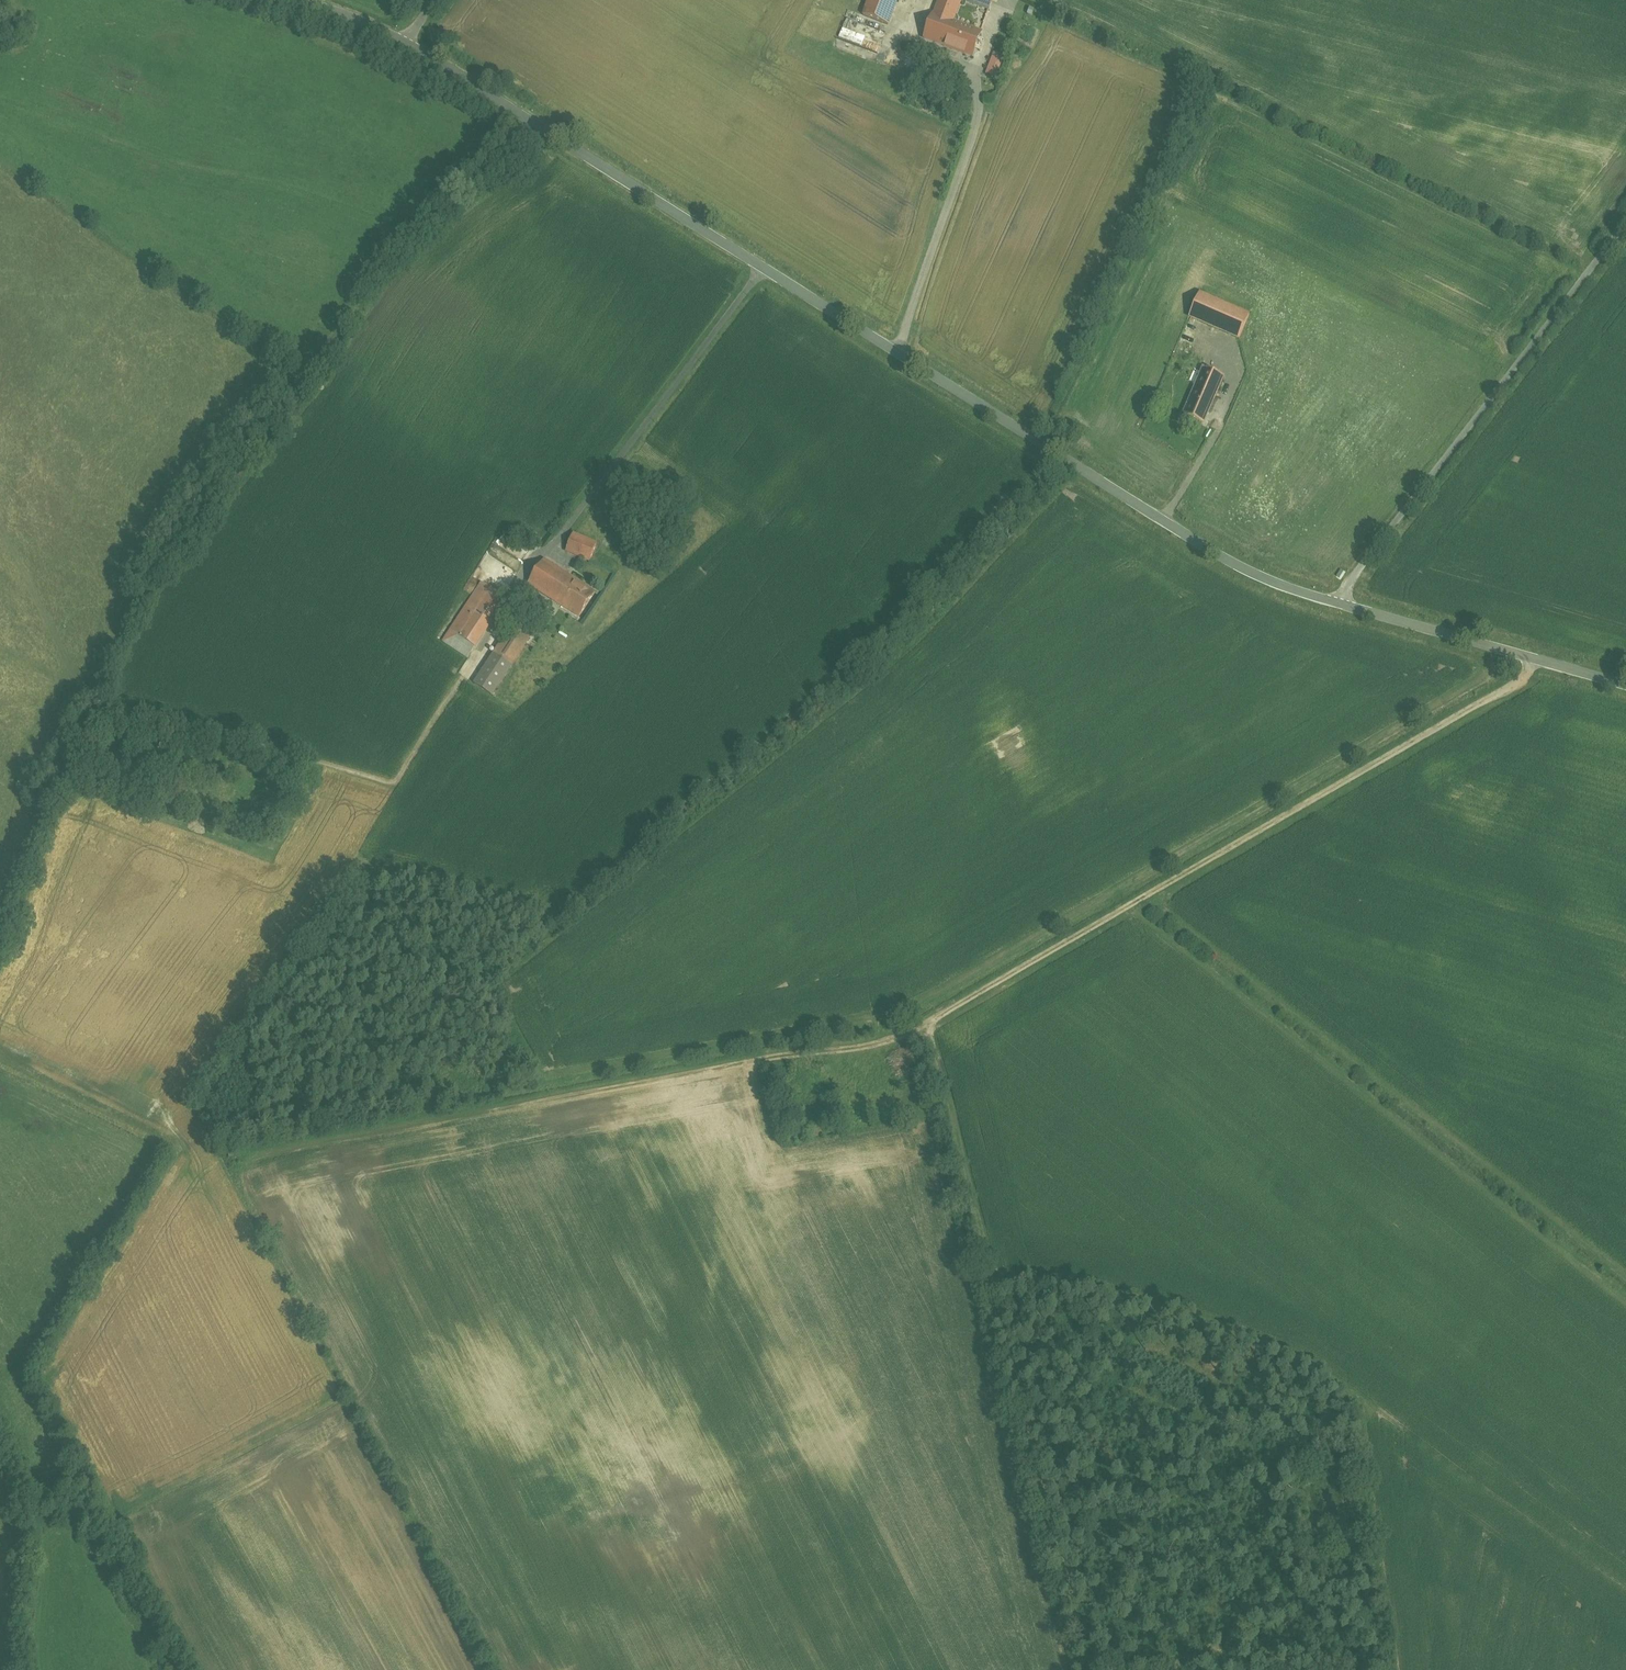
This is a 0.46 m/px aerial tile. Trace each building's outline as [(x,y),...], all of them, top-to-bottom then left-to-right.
[(860,17),(888,25),(896,0),(866,0),(860,17)] [(979,32),(940,17),(934,34),(956,43),(956,42),(972,48),(979,32)] [(848,31),(845,40),(872,50),(876,41),(848,31)] [(1191,318),(1238,340),(1248,316),(1201,295),(1191,318)] [(1205,367),(1196,390),(1215,397),(1218,398),(1226,374),(1205,367)] [(1205,424),(1215,397),(1196,390),(1185,417),(1205,424)] [(582,538),(579,537),(572,552),(586,558),(591,544),(581,540),(582,538)] [(570,582),(546,567),(535,585),(559,600),(570,582)] [(441,642),(468,658),(504,597),(477,582),(441,642)] [(490,651),(471,684),(491,696),(511,664),(490,651)]
